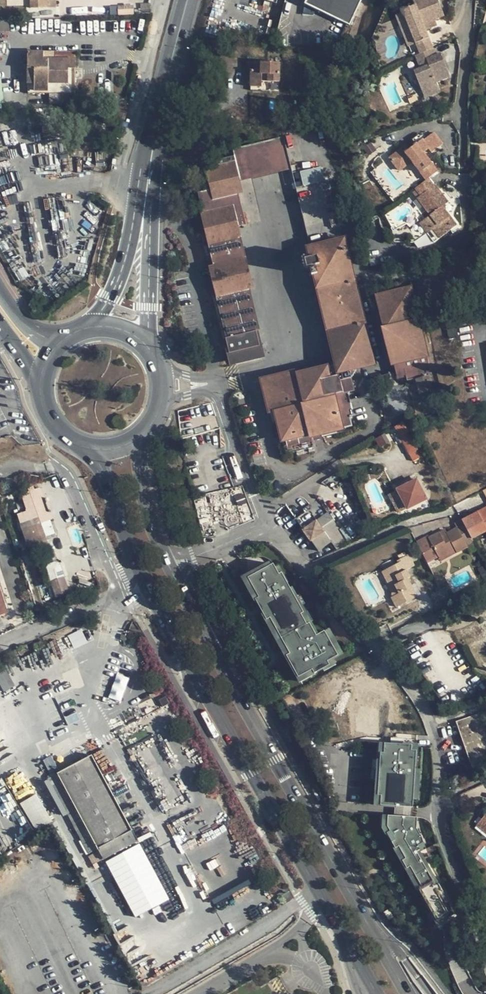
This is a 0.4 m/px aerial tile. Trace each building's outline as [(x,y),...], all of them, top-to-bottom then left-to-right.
[(306,8),(350,29),(364,0),(310,0),(306,8)] [(434,27),(432,22),(437,20),(449,15),(443,0),(418,0),(420,4),(407,9),(422,51),(434,46),(427,30),(434,27)] [(141,10),(141,13),(150,12),(151,6),(149,3),(141,3),(141,4),(141,10)] [(9,32),(9,22),(0,22),(0,32),(9,32)] [(424,89),(438,84),(437,81),(451,75),(442,53),(437,55),(434,46),(422,51),(418,53),(423,66),(416,69),(424,89)] [(76,78),(76,68),(75,51),(29,51),(28,64),(28,68),(28,92),(50,93),(75,93),(76,93),(76,78)] [(279,64),(254,63),(253,70),(251,70),(250,87),(262,87),(262,82),(279,82),(279,64)] [(441,89),(438,84),(424,89),(426,95),(441,89)] [(74,104),(75,93),(50,93),(49,103),(74,104)] [(434,133),(424,141),(430,149),(433,153),(443,145),(434,133)] [(413,140),(417,145),(423,139),(419,135),(413,140)] [(217,161),(218,167),(221,179),(237,175),(239,180),(291,167),(284,138),(232,150),(233,157),(217,161)] [(423,139),(417,145),(410,149),(406,152),(404,149),(391,159),(399,171),(412,162),(426,180),(429,178),(438,171),(425,152),(430,149),(424,141),(423,139)] [(320,166),(300,171),(303,185),(324,179),(320,166)] [(217,288),(213,289),(214,294),(226,340),(224,341),(230,362),(232,362),(259,355),(255,337),(257,335),(244,285),(247,284),(234,231),(242,229),(234,198),(231,186),(223,188),(221,179),(218,167),(204,171),(209,192),(197,194),(202,215),(207,236),(204,237),(212,267),(217,288)] [(242,196),(239,180),(237,175),(221,179),(223,188),(231,186),(234,198),(242,196)] [(297,187),(308,235),(312,234),(315,245),(344,238),(341,226),(345,225),(333,178),(297,187)] [(434,185),(429,178),(426,180),(417,188),(421,195),(434,185)] [(430,214),(425,218),(439,237),(457,224),(443,205),(448,201),(436,184),(434,185),(421,195),(418,197),(430,214)] [(199,216),(204,237),(207,236),(202,215),(199,216)] [(434,241),(439,237),(425,218),(420,222),(434,241)] [(200,238),(208,268),(212,267),(204,237),(200,238)] [(374,362),(344,238),(315,245),(318,257),(311,258),(305,259),(307,269),(310,268),(312,276),(316,276),(338,366),(340,372),(348,370),(358,367),(367,365),(366,364),(374,362)] [(308,247),(311,258),(318,257),(315,245),(311,246),(308,247)] [(208,268),(213,289),(217,288),(212,267),(208,268)] [(392,364),(396,363),(426,356),(410,287),(378,295),(386,329),(383,330),(392,364)] [(222,340),(224,341),(226,340),(214,294),(210,295),(221,339),(222,340)] [(260,356),(259,355),(232,362),(233,365),(258,359),(260,356)] [(400,370),(406,369),(411,367),(412,371),(407,372),(410,381),(423,378),(422,375),(431,373),(426,356),(396,363),(397,369),(400,370)] [(350,381),(348,370),(340,372),(338,366),(298,375),(297,372),(290,374),(290,378),(276,381),(275,378),(263,381),(271,413),(277,412),(277,414),(279,413),(281,422),(279,422),(282,435),(283,440),(312,433),(312,435),(322,433),(338,429),(354,425),(351,415),(355,414),(350,394),(353,389),(350,381)] [(350,381),(358,367),(348,370),(350,381)] [(398,425),(407,442),(416,438),(407,420),(398,425)] [(323,437),(322,433),(312,435),(312,433),(283,440),(287,455),(292,454),(296,453),(305,451),(309,450),(315,448),(313,439),(323,437)] [(422,450),(416,438),(407,442),(414,455),(422,450)] [(287,455),(283,440),(282,441),(281,442),(281,445),(284,456),(285,458),(287,459),(289,459),(293,458),(292,454),(287,455)] [(262,467),(254,469),(256,477),(264,474),(262,467)] [(397,485),(398,488),(408,507),(408,508),(426,498),(416,478),(409,482),(408,479),(397,485)] [(31,493),(23,496),(28,511),(17,515),(30,551),(47,545),(44,537),(55,533),(51,521),(53,520),(42,486),(30,490),(31,493)] [(398,488),(390,492),(388,493),(397,512),(400,511),(408,507),(398,488)] [(205,518),(204,513),(208,512),(204,498),(194,501),(200,520),(205,518)] [(318,498),(311,503),(303,508),(304,511),(295,516),(301,527),(300,528),(307,540),(309,539),(316,550),(329,542),(334,550),(346,542),(318,498)] [(483,509),(484,513),(480,515),(478,512),(457,524),(459,529),(470,547),(476,544),(473,539),(471,537),(480,532),(482,534),(485,532),(485,508),(483,509)] [(470,547),(459,529),(449,534),(444,538),(441,532),(430,538),(436,548),(441,557),(456,549),(459,553),(470,547)] [(424,554),(436,548),(430,538),(429,536),(418,543),(424,554)] [(443,562),(459,553),(456,549),(441,557),(443,562)] [(407,590),(410,587),(406,579),(409,578),(405,570),(413,565),(408,555),(398,560),(398,563),(382,572),(386,580),(389,578),(393,589),(391,590),(390,593),(391,596),(391,598),(396,607),(411,599),(407,590)] [(279,558),(246,572),(292,680),(344,658),(330,627),(312,635),(279,558)] [(46,563),(52,594),(66,591),(61,561),(46,563)] [(415,597),(410,587),(407,590),(411,599),(415,597)] [(81,630),(68,635),(73,647),(86,642),(81,630)] [(2,691),(13,686),(5,666),(0,668),(0,686),(2,691)] [(318,684),(324,699),(349,689),(343,675),(318,684)] [(354,733),(369,734),(376,735),(375,740),(379,741),(381,741),(384,689),(358,686),(354,733)] [(485,770),(485,727),(482,714),(455,723),(471,774),(485,770)] [(104,860),(104,861),(138,841),(92,755),(49,779),(89,854),(98,849),(99,851),(104,860)] [(37,791),(20,800),(37,829),(53,820),(37,791)] [(427,847),(409,810),(382,823),(416,891),(434,882),(419,851),(427,847)] [(478,818),(474,824),(485,834),(485,825),(478,818)] [(167,890),(138,841),(104,861),(132,910),(167,890)] [(93,866),(104,860),(99,851),(88,858),(93,866)]
